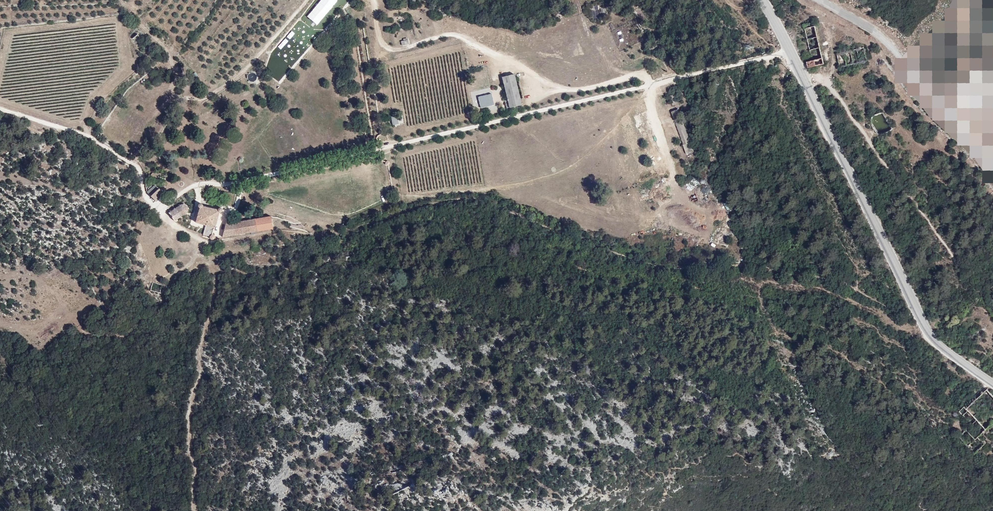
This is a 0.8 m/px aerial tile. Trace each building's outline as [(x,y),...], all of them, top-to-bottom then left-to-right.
[(827,65),(815,27),(804,31),(812,60),(808,61),(811,70),(827,65)] [(651,52),(659,49),(655,40),(647,44),(651,52)] [(507,108),(521,105),(514,75),(502,78),(507,100),(505,100),(507,108)] [(952,88),(962,98),(972,89),(962,78),(952,88)] [(492,96),(479,99),(481,109),(495,106),(492,96)] [(167,188),(158,180),(150,187),(159,196),(167,188)] [(171,209),(177,216),(187,208),(188,207),(189,205),(188,202),(186,200),(184,200),(182,201),(171,209)] [(212,235),(216,235),(216,233),(214,231),(219,210),(221,210),(223,208),(222,207),(221,206),(218,207),(203,203),(202,201),(201,200),(199,201),(198,202),(199,203),(200,204),(196,219),(207,222),(205,230),(211,232),(212,235)] [(194,213),(185,210),(182,220),(192,223),(194,213)] [(273,226),(272,214),(257,216),(259,228),(273,226)] [(259,228),(257,216),(233,219),(228,217),(223,233),(237,232),(259,228)]
